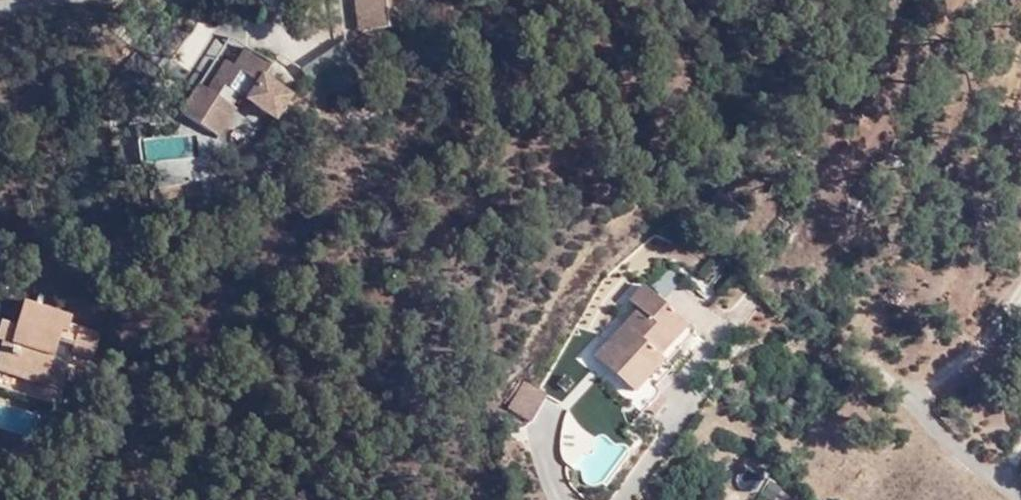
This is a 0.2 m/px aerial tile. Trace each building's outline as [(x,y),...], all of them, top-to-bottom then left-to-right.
[(399,0),(354,0),(356,12),(363,12),(365,23),(401,17),(399,0)] [(233,72),(246,53),(224,40),(200,76),(216,85),(228,69),(233,72)] [(304,64),(322,98),(367,74),(350,40),(304,64)] [(269,67),(246,53),(233,72),(228,69),(216,85),(224,89),(215,101),(197,91),(179,118),(214,138),(240,101),(268,116),(283,95),(261,80),(269,67)] [(224,89),(216,85),(200,76),(192,87),(197,91),(215,101),(224,89)] [(152,160),(196,157),(194,134),(151,136),(152,160)] [(661,344),(691,313),(646,273),(632,289),(641,300),(613,331),(625,346),(614,361),(637,383),(651,368),(668,350),(661,344)] [(28,307),(68,320),(70,313),(21,298),(12,319),(21,322),(28,307)] [(68,320),(28,307),(21,322),(12,319),(0,316),(0,317),(0,337),(2,338),(0,343),(0,368),(45,380),(59,340),(73,342),(71,349),(92,355),(102,330),(68,320)] [(700,321),(691,313),(661,344),(668,350),(651,368),(659,376),(678,357),(672,350),(700,321)] [(599,347),(614,361),(625,346),(613,331),(599,347)] [(537,413),(552,385),(528,372),(512,400),(537,413)]
